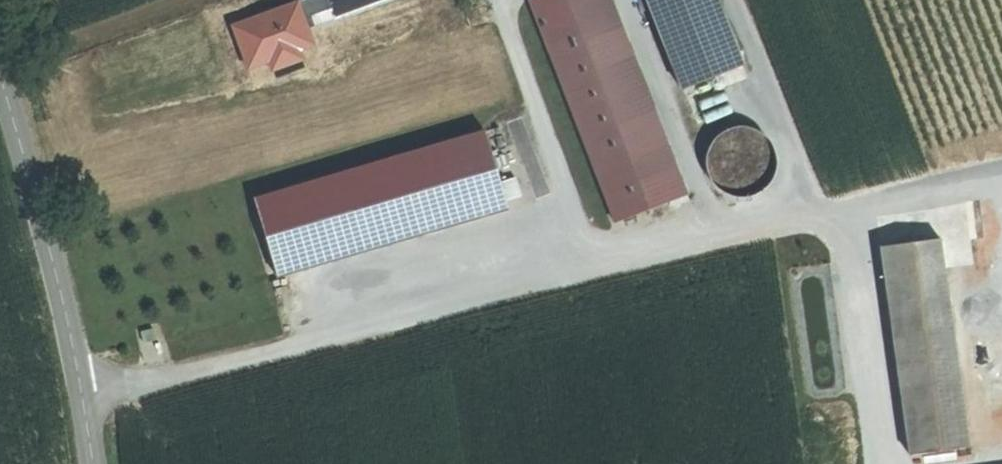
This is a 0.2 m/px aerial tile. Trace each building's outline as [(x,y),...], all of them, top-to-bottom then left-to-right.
[(338,3),(337,0),(306,0),(311,13),(338,3)] [(529,0),(614,224),(680,198),(604,0),(529,0)] [(681,91),(741,67),(715,0),(646,0),(681,91)] [(251,54),(311,37),(302,2),(241,19),(251,54)] [(733,130),(720,136),(714,143),(708,153),(707,167),(709,175),(714,184),(720,191),(727,196),(740,198),(746,198),(755,196),(764,191),(773,179),(776,172),(776,164),(773,149),(766,141),(755,132),(743,129),(733,130)] [(484,132),(341,174),(362,252),(507,210),(484,132)] [(275,277),(362,252),(341,174),(254,200),(275,277)] [(938,238),(878,247),(907,452),(967,444),(938,238)]
